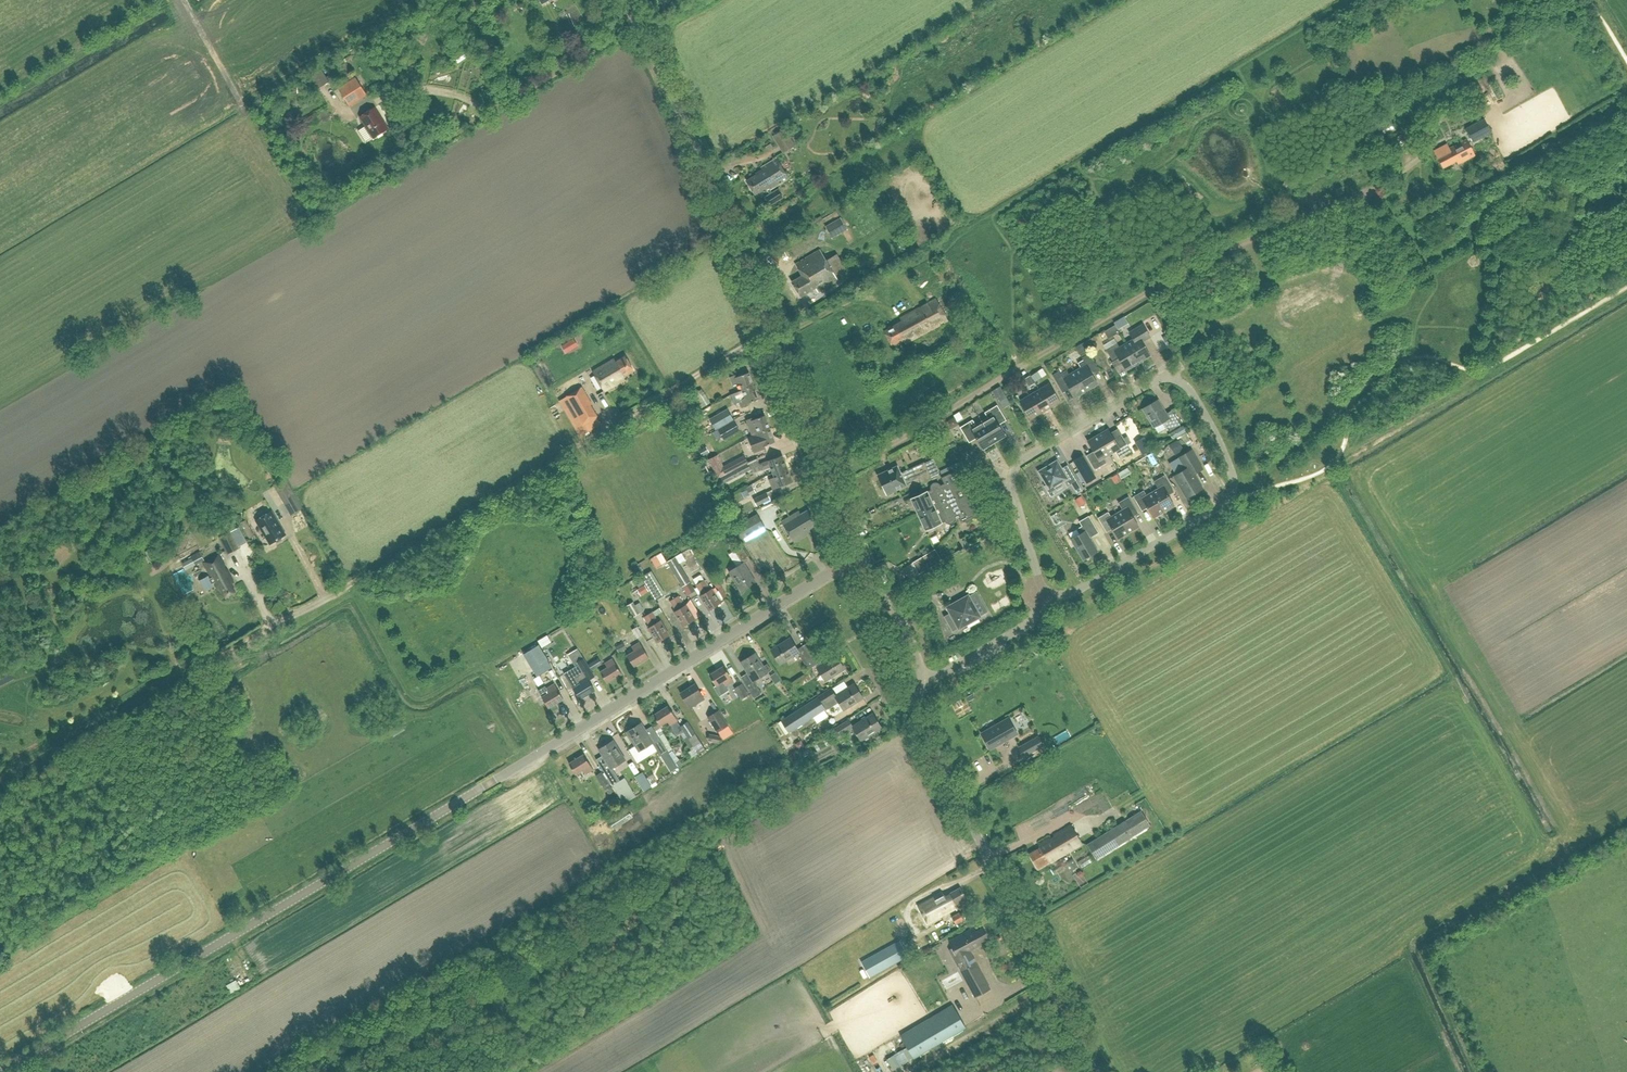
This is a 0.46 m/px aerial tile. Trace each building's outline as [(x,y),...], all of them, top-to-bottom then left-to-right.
[(349,106),(367,95),(355,77),(338,88),(349,106)] [(1461,116),(1472,111),(1469,105),(1458,109),(1461,116)] [(374,138),(388,129),(374,107),(360,116),(374,138)] [(1484,119),(1466,129),(1472,141),(1491,132),(1484,119)] [(795,145),(784,129),(772,136),(783,153),(795,145)] [(1458,164),(1475,155),(1466,139),(1445,150),(1444,148),(1435,153),(1443,168),(1456,161),(1458,164)] [(789,178),(786,174),(777,158),(761,167),(763,170),(746,181),(755,195),(765,188),(767,191),(789,178)] [(770,205),(783,197),(778,189),(765,197),(770,205)] [(832,238),(847,229),(840,217),(825,226),(832,238)] [(818,292),(838,280),(836,276),(827,261),(820,249),(795,264),(802,276),(792,282),(801,297),(816,288),(818,292)] [(837,256),(827,261),(836,276),(846,271),(837,256)] [(912,289),(917,285),(912,277),(907,280),(912,289)] [(905,344),(948,320),(936,299),(900,318),(902,321),(884,331),(892,346),(895,345),(899,351),(906,347),(905,344)] [(1124,316),(1114,322),(1115,325),(1118,329),(1128,323),(1124,316)] [(1150,331),(1155,329),(1151,320),(1147,322),(1150,331)] [(1126,343),(1138,362),(1150,355),(1142,342),(1150,337),(1143,324),(1129,332),(1133,339),(1126,343)] [(1115,325),(1104,331),(1108,339),(1119,332),(1118,329),(1115,325)] [(564,345),(567,351),(581,344),(578,338),(564,345)] [(1138,362),(1126,343),(1120,347),(1116,342),(1105,349),(1113,361),(1118,358),(1125,370),(1138,362)] [(1081,357),(1087,353),(1081,343),(1075,347),(1081,357)] [(1078,363),(1081,368),(1075,371),(1086,390),(1097,384),(1092,375),(1099,370),(1089,353),(1081,357),(1083,360),(1078,363)] [(605,391),(610,388),(619,383),(618,380),(634,369),(626,356),(617,362),(615,359),(614,358),(593,371),(605,391)] [(1060,389),(1067,385),(1075,397),(1086,390),(1075,371),(1069,375),(1066,370),(1061,373),(1060,370),(1052,375),(1060,389)] [(1037,371),(1031,375),(1035,382),(1042,377),(1037,371)] [(742,390),(754,386),(749,372),(738,376),(737,374),(730,377),(733,385),(739,382),(742,390)] [(1030,375),(1024,379),(1029,386),(1034,383),(1030,375)] [(1039,389),(1050,408),(1060,402),(1049,383),(1039,389)] [(754,386),(742,390),(745,398),(739,400),(742,408),(748,405),(747,403),(759,399),(754,386)] [(582,387),(567,396),(583,424),(596,416),(590,405),(592,404),(582,387)] [(701,408),(711,402),(702,388),(690,396),(694,401),(696,400),(701,408)] [(1050,408),(1039,389),(1029,395),(1040,414),(1050,408)] [(1040,414),(1029,395),(1019,401),(1030,420),(1040,414)] [(1166,414),(1157,400),(1143,408),(1154,427),(1164,421),(1170,431),(1180,425),(1171,410),(1166,414)] [(982,422),(994,442),(1005,435),(999,425),(1006,420),(997,405),(984,412),(988,418),(982,422)] [(727,409),(710,419),(716,429),(733,419),(727,409)] [(749,427),(752,435),(759,432),(770,428),(765,415),(754,419),(753,417),(747,420),(749,427)] [(955,417),(947,421),(951,429),(959,424),(955,417)] [(968,440),(975,436),(983,449),(994,442),(982,422),(976,426),(972,420),(960,427),(969,443),(969,442),(968,440)] [(734,421),(719,429),(724,439),(740,430),(734,421)] [(1175,430),(1178,436),(1187,431),(1184,425),(1175,430)] [(754,452),(758,450),(765,448),(764,446),(775,442),(770,428),(759,432),(752,435),(752,436),(748,437),(754,452)] [(1098,435),(1109,454),(1115,451),(1119,458),(1131,451),(1121,434),(1114,439),(1108,429),(1098,435)] [(1109,454),(1098,435),(1087,441),(1093,451),(1086,455),(1094,470),(1102,465),(1099,460),(1109,454)] [(801,453),(808,450),(803,437),(796,439),(801,453)] [(1169,445),(1175,455),(1184,450),(1177,439),(1169,445)] [(1148,443),(1139,449),(1142,455),(1152,450),(1148,443)] [(702,456),(709,452),(706,446),(699,450),(702,456)] [(1063,464),(1071,460),(1066,450),(1058,454),(1063,464)] [(1194,474),(1203,468),(1192,450),(1179,457),(1186,469),(1174,476),(1186,498),(1202,488),(1194,474)] [(1153,452),(1146,456),(1152,466),(1158,462),(1153,452)] [(1083,454),(1073,460),(1086,483),(1096,477),(1083,454)] [(717,455),(708,460),(718,478),(748,462),(744,455),(723,466),(717,455)] [(773,474),(787,468),(782,455),(760,464),(762,470),(770,467),(773,474)] [(1067,487),(1077,481),(1068,467),(1063,470),(1057,460),(1038,471),(1049,490),(1063,481),(1067,487)] [(748,462),(727,474),(718,478),(721,484),(751,469),(748,462)] [(920,482),(931,477),(924,462),(900,473),(897,466),(878,475),(885,489),(883,489),(885,494),(888,495),(893,493),(892,492),(906,485),(905,483),(918,477),(920,482)] [(787,468),(773,474),(774,477),(769,479),(773,489),(793,482),(787,468)] [(930,489),(931,489),(925,492),(911,499),(925,529),(939,523),(945,521),(946,522),(947,523),(948,523),(949,524),(950,524),(951,524),(952,523),(953,523),(954,522),(954,521),(955,521),(955,520),(955,519),(955,518),(955,517),(955,516),(958,515),(961,521),(965,519),(966,522),(983,514),(962,468),(941,477),(944,483),(940,485),(940,484),(939,484),(939,483),(938,483),(937,482),(936,482),(935,482),(934,482),(933,483),(932,483),(931,484),(931,485),(930,486),(930,487),(930,488),(930,489)] [(1117,474),(1111,477),(1115,483),(1121,480),(1117,474)] [(1152,492),(1164,511),(1174,505),(1168,495),(1174,492),(1164,475),(1154,481),(1158,489),(1152,492)] [(275,485),(283,500),(291,514),(302,508),(294,494),(286,479),(275,485)] [(750,496),(756,493),(752,485),(746,488),(750,496)] [(1164,511),(1152,492),(1146,496),(1143,490),(1133,496),(1142,511),(1147,507),(1153,517),(1164,511)] [(757,506),(770,500),(767,492),(753,499),(757,506)] [(1074,500),(1079,507),(1086,503),(1081,495),(1074,500)] [(1123,510),(1117,513),(1128,532),(1138,526),(1133,516),(1138,513),(1128,496),(1118,502),(1123,510)] [(806,534),(805,532),(817,524),(808,510),(800,514),(799,512),(782,522),(794,541),(806,534)] [(270,544),(283,536),(280,531),(283,529),(272,511),(256,520),(270,544)] [(1118,538),(1128,532),(1117,513),(1111,517),(1108,512),(1098,518),(1106,532),(1112,529),(1118,538)] [(757,515),(736,527),(743,539),(764,526),(757,515)] [(1089,538),(1098,532),(1089,516),(1079,521),(1082,526),(1076,529),(1079,534),(1071,539),(1083,559),(1097,551),(1089,538)] [(259,542),(248,524),(243,527),(254,545),(259,542)] [(228,553),(240,547),(231,531),(220,537),(228,553)] [(741,590),(755,581),(743,562),(749,558),(741,545),(734,550),(742,562),(728,571),(741,590)] [(935,549),(924,556),(927,561),(938,555),(935,549)] [(186,570),(205,560),(200,551),(191,556),(192,558),(182,563),(186,570)] [(683,551),(678,554),(683,564),(688,561),(683,551)] [(213,583),(215,582),(218,589),(221,588),(225,597),(235,592),(231,584),(234,582),(219,555),(205,562),(212,577),(210,578),(209,575),(200,580),(205,591),(214,586),(213,583)] [(938,555),(927,561),(930,567),(942,560),(938,555)] [(924,556),(912,563),(916,568),(927,561),(924,556)] [(675,557),(667,561),(682,587),(691,582),(675,557)] [(927,561),(916,568),(919,574),(930,567),(927,561)] [(188,576),(181,582),(190,592),(196,587),(188,576)] [(709,610),(720,603),(711,589),(710,589),(704,580),(695,585),(701,595),(700,595),(709,610)] [(641,585),(643,593),(651,591),(649,583),(641,585)] [(981,592),(974,595),(985,617),(991,614),(981,592)] [(959,629),(981,617),(968,594),(946,607),(959,629)] [(683,626),(694,620),(685,605),(684,606),(678,596),(669,601),(676,611),(674,612),(683,626)] [(634,603),(627,606),(634,617),(640,613),(634,603)] [(658,643),(669,636),(659,621),(658,622),(651,612),(643,617),(650,627),(648,628),(658,643)] [(640,624),(634,627),(640,636),(645,633),(640,624)] [(949,640),(957,639),(956,631),(948,632),(949,640)] [(545,647),(555,642),(550,634),(541,638),(545,647)] [(570,653),(573,658),(579,668),(585,664),(576,649),(577,648),(571,636),(560,643),(567,655),(570,653)] [(790,637),(771,649),(780,664),(798,652),(804,661),(816,653),(809,641),(798,648),(790,637)] [(619,653),(627,649),(623,642),(615,646),(619,653)] [(634,666),(649,657),(640,643),(632,647),(635,652),(627,656),(634,666)] [(547,652),(533,659),(537,665),(532,668),(540,684),(552,678),(551,676),(562,670),(558,664),(555,666),(547,652)] [(755,697),(762,693),(754,680),(771,669),(767,663),(764,666),(755,653),(741,662),(753,680),(747,685),(755,697)] [(809,669),(821,661),(816,653),(804,661),(809,669)] [(846,668),(837,654),(818,666),(826,680),(846,668)] [(607,683),(622,674),(613,659),(605,664),(608,668),(600,672),(607,683)] [(724,666),(709,675),(716,685),(723,681),(725,685),(733,680),(724,666)] [(580,699),(595,690),(586,675),(578,680),(581,684),(573,689),(580,699)] [(737,685),(744,697),(751,693),(743,680),(737,685)] [(832,688),(819,696),(823,704),(836,696),(844,709),(864,697),(855,683),(836,695),(832,688)] [(548,707),(563,699),(554,684),(547,688),(549,693),(542,697),(548,707)] [(689,708),(696,703),(704,698),(695,684),(680,693),(689,708)] [(826,709),(823,704),(819,696),(818,696),(781,720),(789,733),(826,709)] [(668,706),(653,715),(660,725),(667,721),(670,725),(677,720),(668,706)] [(707,717),(717,732),(729,725),(719,710),(707,717)] [(849,719),(837,727),(841,735),(854,727),(862,740),(882,727),(874,713),(853,726),(849,719)] [(690,734),(696,729),(689,718),(683,723),(690,734)] [(1008,719),(982,733),(990,748),(1014,735),(1011,730),(1013,729),(1008,719)] [(641,724),(627,732),(638,752),(652,744),(660,756),(667,752),(651,726),(645,730),(641,724)] [(696,748),(704,744),(698,732),(690,736),(696,748)] [(791,748),(798,744),(794,736),(787,740),(791,748)] [(1024,756),(1043,746),(1038,736),(1019,747),(1024,756)] [(613,741),(599,750),(610,769),(604,773),(612,786),(619,781),(611,768),(625,760),(613,741)] [(593,769),(584,754),(569,764),(576,774),(583,769),(586,774),(593,769)] [(648,789),(654,785),(645,769),(638,773),(648,789)] [(612,786),(604,773),(602,771),(595,775),(605,791),(606,790),(608,794),(614,791),(612,786)] [(1142,810),(1087,845),(1096,859),(1151,824),(1142,810)] [(1050,838),(1049,837),(1040,842),(1042,846),(1029,854),(1038,868),(1048,862),(1082,844),(1071,825),(1053,835),(1054,836),(1050,838)] [(968,904),(969,903),(960,888),(945,896),(943,893),(932,899),(941,915),(955,907),(956,910),(968,903),(968,904)] [(914,911),(907,913),(912,926),(918,924),(914,911)] [(955,925),(964,920),(960,912),(951,917),(955,925)] [(953,949),(950,950),(975,997),(990,989),(976,963),(975,963),(969,951),(978,946),(977,943),(987,937),(982,928),(976,931),(974,928),(949,941),(953,949)] [(908,956),(900,940),(871,957),(862,962),(864,966),(870,977),(908,956)] [(953,1004),(900,1035),(913,1058),(966,1027),(953,1004)]
